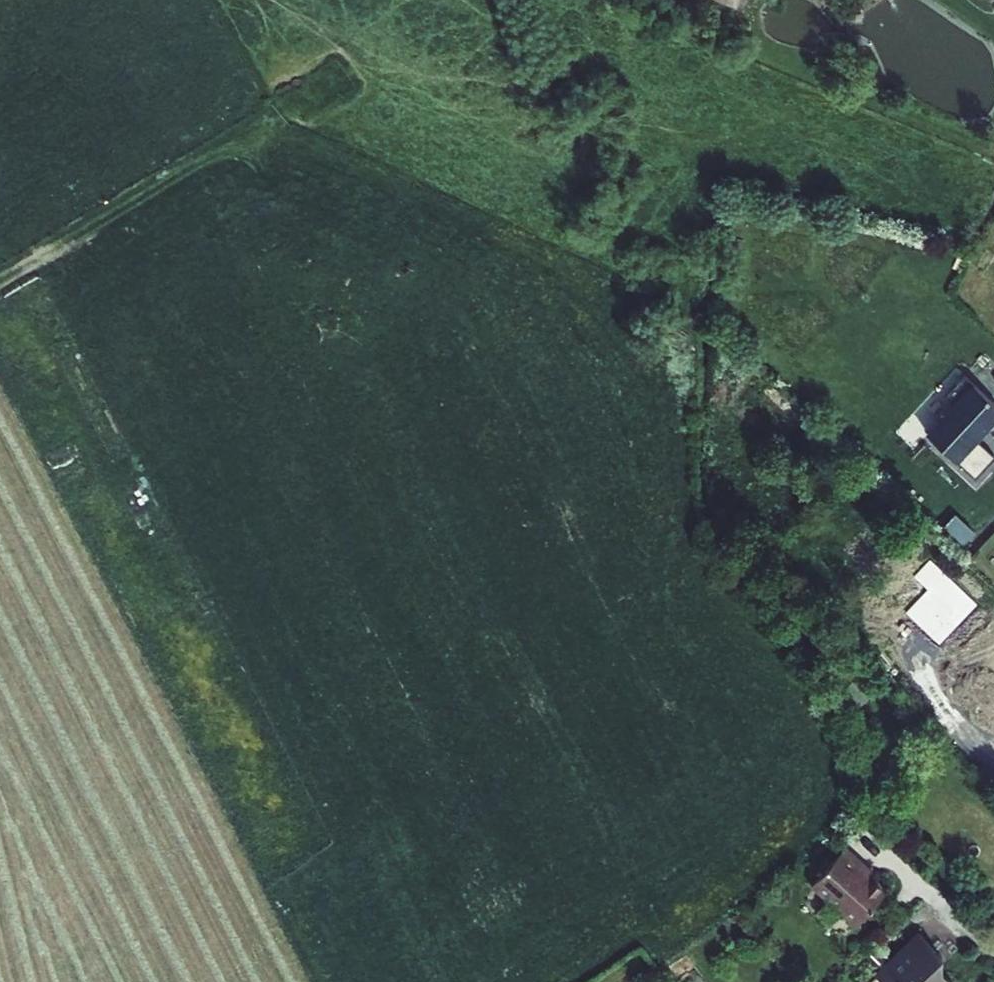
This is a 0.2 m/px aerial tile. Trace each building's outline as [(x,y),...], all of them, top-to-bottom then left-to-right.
[(919,433),(976,475),(993,451),(993,450),(976,436),(993,412),(993,403),(960,378),(919,433)] [(840,838),(807,875),(850,915),(880,880),(857,861),(861,857),(840,838)] [(863,970),(875,981),(939,981),(953,968),(933,948),(942,939),(920,915),(863,970)]
